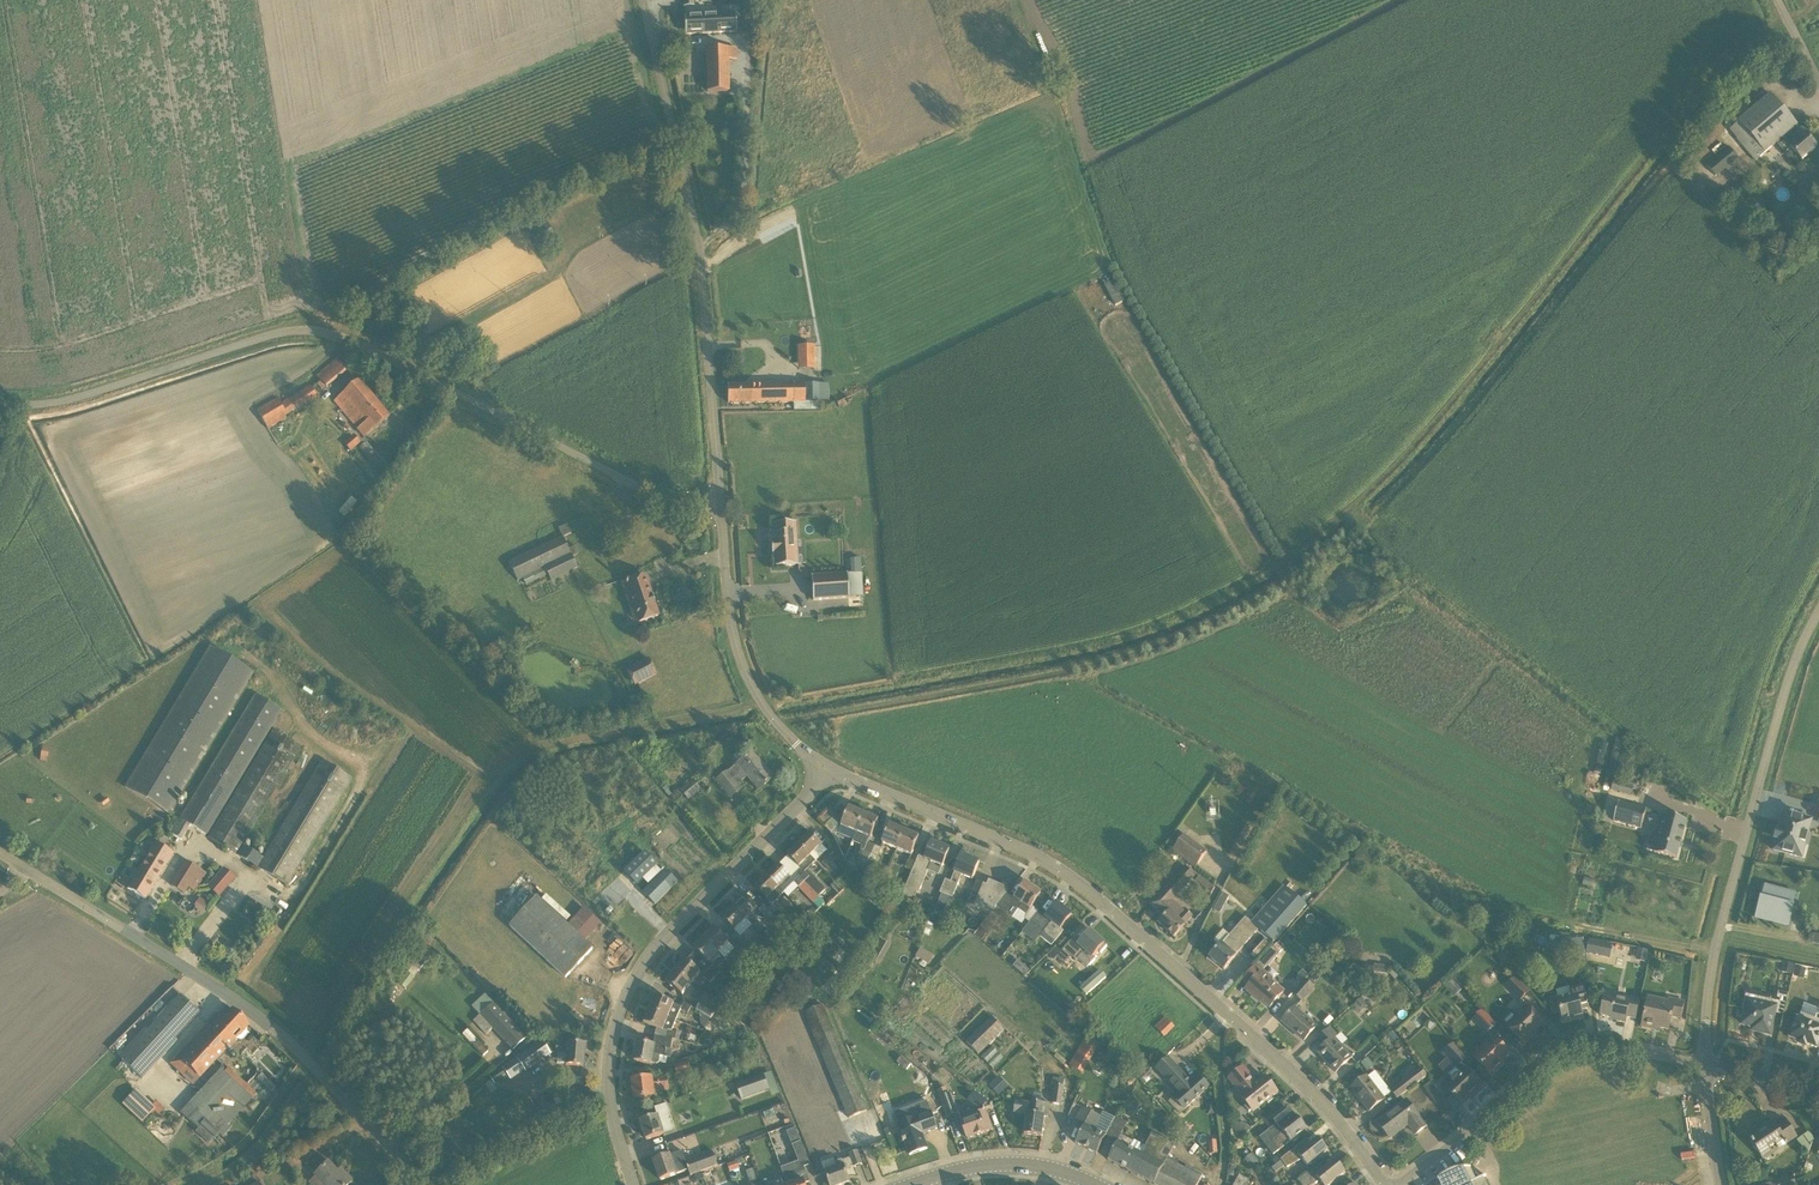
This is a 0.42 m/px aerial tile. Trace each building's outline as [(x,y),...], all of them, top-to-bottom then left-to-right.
[(684,15),(685,34),(736,32),(735,13),(684,15)] [(735,60),(735,49),(706,49),(707,92),(729,92),(729,60),(735,60)] [(687,59),(686,51),(675,53),(677,61),(687,59)] [(1777,73),(1781,80),(1786,77),(1782,70),(1777,73)] [(1771,94),(1738,121),(1739,122),(1730,130),(1737,138),(1736,138),(1755,161),(1782,139),(1801,161),(1816,148),(1805,134),(1804,136),(1796,126),(1798,125),(1771,94)] [(528,221),(538,239),(551,232),(541,214),(528,221)] [(1814,227),(1804,236),(1808,240),(1818,232),(1814,227)] [(798,346),(798,363),(815,362),(814,345),(798,346)] [(316,376),(321,381),(317,384),(322,390),(326,387),(347,369),(337,357),(316,376)] [(366,422),(358,429),(364,437),(373,430),(390,416),(359,380),(335,400),(355,425),(363,419),(366,422)] [(728,403),(740,403),(794,402),(804,402),(820,401),(820,384),(803,385),(803,383),(794,384),(728,385),(728,403)] [(257,411),(263,421),(268,429),(287,418),(285,415),(318,396),(317,395),(311,385),(285,402),(284,401),(281,403),(278,399),(257,411)] [(354,434),(343,442),(350,451),(361,443),(354,434)] [(797,541),(795,522),(777,523),(778,533),(774,533),(775,541),(771,541),(772,556),(776,556),(776,566),(795,565),(793,541),(797,541)] [(563,536),(562,536),(508,562),(517,581),(523,578),(526,586),(548,575),(550,580),(577,567),(572,556),(569,549),(563,537),(563,536)] [(861,558),(850,559),(851,574),(862,573),(861,558)] [(811,576),(811,577),(813,600),(849,598),(847,574),(811,576)] [(645,576),(633,580),(624,583),(637,623),(658,616),(655,606),(652,595),(651,595),(645,576)] [(254,672),(210,647),(125,787),(169,813),(254,672)] [(626,671),(635,686),(656,674),(648,659),(626,671)] [(177,817),(168,832),(182,840),(190,826),(206,835),(282,710),(256,694),(181,819),(177,817)] [(272,731),(208,838),(288,886),(352,779),(322,761),(263,858),(243,845),(301,748),(272,731)] [(752,752),(716,781),(731,799),(741,791),(739,790),(745,785),(741,781),(747,776),(758,790),(773,778),(752,752)] [(692,780),(680,790),(683,794),(687,800),(700,790),(692,780)] [(665,787),(662,789),(668,797),(671,794),(665,787)] [(1646,810),(1619,802),(1614,821),(1641,828),(1646,810)] [(825,825),(825,826),(831,833),(836,828),(837,829),(837,831),(854,838),(856,833),(864,814),(849,808),(844,822),(837,815),(835,817),(834,816),(832,818),(832,817),(835,814),(831,810),(820,820),(825,825)] [(1773,850),(1802,858),(1802,857),(1795,855),(1798,842),(1804,843),(1810,820),(1812,820),(1783,812),(1778,830),(1777,829),(1774,839),(1776,840),(1773,850)] [(858,859),(867,862),(871,854),(874,845),(869,843),(879,820),(864,814),(856,833),(853,842),(862,845),(861,849),(858,859)] [(1651,837),(1647,850),(1654,853),(1676,859),(1687,821),(1665,815),(1658,839),(1651,837)] [(890,825),(882,843),(897,849),(905,831),(890,825)] [(919,837),(905,831),(897,849),(912,855),(919,837)] [(811,834),(799,845),(816,862),(827,850),(811,834)] [(1195,869),(1207,852),(1184,835),(1172,851),(1195,869)] [(916,863),(912,871),(913,871),(906,888),(917,892),(919,893),(926,876),(932,862),(943,867),(950,850),(932,843),(925,859),(919,856),(916,863)] [(155,844),(135,879),(129,889),(145,899),(168,862),(166,861),(171,854),(172,855),(172,854),(155,844)] [(816,862),(799,845),(788,856),(799,867),(802,870),(797,875),(805,883),(811,889),(819,882),(807,870),(816,862)] [(874,845),(871,854),(878,856),(882,848),(874,845)] [(644,852),(623,872),(636,886),(657,865),(644,852)] [(831,854),(823,862),(828,868),(833,873),(839,868),(834,862),(836,860),(831,854)] [(961,855),(955,872),(951,881),(945,879),(940,892),(953,898),(962,875),(972,879),(979,862),(961,855)] [(905,868),(912,871),(916,863),(909,860),(905,868)] [(206,873),(186,861),(172,886),(184,894),(188,887),(195,891),(206,873)] [(805,883),(797,875),(793,880),(790,876),(779,865),(767,876),(784,893),(788,898),(798,888),(814,903),(820,898),(819,897),(811,889),(805,883)] [(234,878),(223,869),(209,887),(219,896),(234,878)] [(677,882),(665,870),(642,892),(654,904),(677,882)] [(863,872),(852,872),(858,881),(863,872)] [(767,899),(768,901),(772,904),(784,893),(767,876),(756,888),(767,899)] [(993,911),(996,907),(1006,895),(1009,888),(989,880),(987,885),(978,882),(968,904),(980,909),(991,914),(993,911)] [(901,882),(892,883),(894,894),(903,892),(901,882)] [(1039,911),(1032,906),(1041,894),(1026,884),(1017,896),(1014,901),(1006,895),(996,907),(993,911),(999,915),(1000,913),(1004,916),(1006,913),(1012,918),(1022,924),(1025,920),(1029,923),(1030,922),(1039,911)] [(1252,923),(1246,917),(1210,958),(1224,970),(1236,957),(1234,956),(1258,930),(1273,943),(1307,905),(1285,886),(1252,923)] [(1792,906),(1789,905),(1792,893),(1771,887),(1768,900),(1762,898),(1761,898),(1755,918),(1788,927),(1793,906),(1792,906)] [(1229,897),(1223,893),(1219,899),(1226,903),(1229,897)] [(941,895),(934,912),(943,915),(950,898),(941,895)] [(567,926),(536,896),(509,925),(565,978),(592,949),(584,941),(600,924),(583,908),(567,926)] [(194,906),(204,912),(209,903),(199,897),(194,906)] [(735,908),(746,919),(758,908),(747,897),(735,908)] [(820,898),(814,903),(819,909),(825,903),(820,898)] [(778,909),(772,904),(768,901),(763,906),(764,907),(773,914),(778,909)] [(1039,911),(1030,922),(1022,932),(1035,942),(1043,932),(1055,941),(1063,931),(1060,929),(1072,915),(1057,904),(1046,917),(1039,911)] [(776,917),(773,914),(764,907),(760,912),(771,922),(776,917)] [(746,919),(735,908),(723,919),(735,931),(734,931),(737,934),(738,933),(742,937),(753,926),(746,919)] [(1178,918),(1170,911),(1159,924),(1174,937),(1185,925),(1185,924),(1192,916),(1186,910),(1178,918)] [(776,919),(772,923),(782,934),(787,929),(776,919)] [(983,926),(975,935),(982,940),(989,931),(983,926)] [(728,943),(729,942),(715,928),(704,938),(719,953),(725,959),(734,950),(732,947),(728,943)] [(1057,957),(1058,958),(1064,963),(1070,956),(1075,961),(1078,958),(1084,951),(1092,958),(1105,944),(1090,931),(1079,944),(1073,939),(1064,949),(1064,950),(1062,952),(1061,952),(1057,957)] [(738,942),(741,945),(746,941),(742,937),(738,933),(737,934),(733,937),(738,942)] [(1497,947),(1500,939),(1493,937),(1491,945),(1497,947)] [(694,948),(708,963),(719,953),(704,938),(694,948)] [(869,958),(876,963),(887,944),(880,939),(869,958)] [(1589,940),(1586,953),(1601,956),(1603,943),(1589,940)] [(734,950),(738,954),(743,949),(744,948),(741,945),(738,942),(732,947),(734,950)] [(1277,943),(1273,948),(1279,954),(1283,949),(1277,943)] [(920,948),(916,956),(929,964),(934,956),(920,948)] [(1273,948),(1272,948),(1243,981),(1248,986),(1246,989),(1258,1000),(1259,999),(1270,1008),(1283,992),(1270,981),(1272,979),(1263,971),(1268,966),(1268,967),(1280,954),(1279,954),(1273,948)] [(1645,962),(1647,951),(1639,949),(1636,961),(1645,962)] [(440,952),(429,958),(433,966),(444,959),(440,952)] [(676,971),(691,984),(701,972),(685,959),(676,971)] [(1792,974),(1794,964),(1783,962),(1781,972),(1792,974)] [(1363,966),(1362,982),(1373,983),(1373,980),(1380,981),(1394,968),(1374,965),(1374,967),(1363,966)] [(714,966),(709,971),(716,978),(721,972),(714,966)] [(1025,966),(1020,972),(1024,976),(1029,970),(1025,966)] [(1580,978),(1587,976),(1584,967),(1578,968),(1580,978)] [(1796,967),(1794,977),(1804,979),(1806,969),(1796,967)] [(1100,970),(1079,988),(1086,996),(1107,977),(1100,970)] [(666,982),(682,995),(691,984),(676,971),(666,982)] [(703,977),(710,983),(716,978),(709,971),(703,977)] [(405,989),(414,977),(407,972),(398,984),(405,989)] [(1456,975),(1444,987),(1454,998),(1466,986),(1456,975)] [(1520,1001),(1528,993),(1514,979),(1507,987),(1520,1001)] [(1314,987),(1305,980),(1293,995),(1301,1002),(1314,987)] [(727,987),(721,995),(726,1000),(733,992),(727,987)] [(1571,997),(1558,1000),(1557,997),(1549,999),(1552,1012),(1560,1010),(1563,1021),(1583,1016),(1581,1009),(1589,1007),(1583,987),(1569,990),(1571,997)] [(1769,1034),(1775,1010),(1784,1012),(1783,1015),(1784,1015),(1789,994),(1778,992),(1777,999),(1763,995),(1762,999),(1758,1002),(1745,1000),(1747,992),(1746,992),(1742,1009),(1746,1009),(1742,1024),(1759,1028),(1759,1032),(1769,1034)] [(178,1040),(176,1039),(200,1012),(180,994),(147,1030),(145,1028),(119,1057),(143,1079),(178,1040)] [(485,994),(472,1006),(476,1011),(489,999),(485,994)] [(711,1018),(720,1006),(706,995),(697,1010),(711,1018)] [(684,1003),(682,1007),(674,1004),(655,996),(650,1010),(677,1021),(681,1010),(688,1014),(691,1007),(692,1006),(684,1002),(684,1003)] [(1625,1001),(1605,996),(1601,1015),(1617,1019),(1617,1021),(1625,1023),(1627,1017),(1636,1019),(1640,1000),(1626,997),(1625,1001)] [(1649,996),(1642,1027),(1653,1030),(1653,1027),(1669,1030),(1672,1017),(1681,1019),(1685,1002),(1669,998),(1668,1001),(1649,996)] [(1367,1003),(1362,998),(1358,1001),(1364,1009),(1368,1005),(1367,1003)] [(480,1015),(474,1021),(486,1034),(492,1029),(512,1050),(525,1037),(489,999),(476,1011),(480,1015)] [(824,1004),(804,1012),(848,1119),(868,1111),(824,1004)] [(1315,1026),(1295,1007),(1282,1022),(1304,1041),(1315,1026)] [(1518,1019),(1509,1028),(1525,1045),(1532,1037),(1531,1036),(1543,1023),(1528,1007),(1517,1017),(1518,1019)] [(721,1008),(714,1018),(722,1023),(729,1013),(721,1008)] [(231,1010),(225,1017),(222,1020),(218,1016),(216,1014),(177,1056),(170,1064),(193,1085),(199,1077),(236,1038),(243,1040),(249,1033),(245,1029),(249,1025),(232,1009),(231,1010)] [(1793,1026),(1789,1037),(1798,1041),(1797,1044),(1806,1047),(1807,1044),(1817,1048),(1818,1042),(1818,1009),(1817,1015),(1802,1009),(1799,1018),(1796,1018),(1793,1026)] [(644,1023),(663,1031),(668,1032),(666,1038),(673,1039),(679,1041),(681,1033),(672,1032),(677,1021),(650,1010),(644,1023)] [(1486,1035),(1496,1026),(1483,1011),(1473,1020),(1486,1035)] [(991,1016),(965,1042),(978,1055),(1005,1030),(991,1016)] [(1165,1017),(1155,1027),(1163,1036),(1174,1026),(1165,1017)] [(1331,1027),(1327,1031),(1318,1039),(1325,1046),(1318,1053),(1336,1072),(1352,1057),(1335,1038),(1338,1035),(1331,1027)] [(1126,1028),(1115,1038),(1119,1042),(1130,1032),(1126,1028)] [(657,1064),(659,1063),(660,1056),(665,1057),(667,1049),(671,1050),(673,1039),(666,1038),(655,1036),(653,1046),(638,1043),(635,1061),(652,1064),(652,1063),(657,1064)] [(1086,1037),(1069,1065),(1082,1073),(1099,1044),(1086,1037)] [(1510,1054),(1494,1037),(1473,1057),(1492,1077),(1504,1065),(1502,1062),(1510,1054)] [(517,1058),(503,1068),(507,1074),(511,1078),(524,1068),(526,1070),(542,1058),(548,1053),(549,1053),(543,1045),(540,1041),(517,1058)] [(548,1042),(543,1045),(549,1053),(550,1054),(553,1052),(555,1052),(556,1044),(556,1042),(548,1042)] [(1457,1068),(1467,1058),(1454,1044),(1443,1054),(1457,1068)] [(902,1058),(898,1064),(907,1071),(911,1065),(902,1058)] [(1177,1091),(1171,1096),(1184,1109),(1209,1087),(1199,1076),(1191,1083),(1168,1058),(1156,1069),(1177,1091)] [(1368,1058),(1361,1063),(1368,1072),(1374,1067),(1368,1058)] [(690,1066),(688,1059),(673,1064),(676,1070),(678,1077),(692,1072),(690,1066)] [(180,1114),(198,1130),(195,1132),(206,1142),(212,1136),(215,1139),(252,1099),(228,1078),(234,1072),(229,1067),(223,1073),(220,1070),(180,1114)] [(489,1076),(489,1077),(494,1083),(507,1074),(503,1068),(502,1067),(489,1076)] [(1272,1097),(1278,1093),(1266,1077),(1257,1084),(1243,1067),(1229,1079),(1242,1096),(1241,1097),(1247,1105),(1245,1106),(1249,1112),(1252,1110),(1253,1112),(1267,1101),(1269,1104),(1274,1099),(1272,1097)] [(1451,1097),(1452,1098),(1453,1096),(1460,1103),(1468,1096),(1472,1092),(1474,1094),(1483,1085),(1465,1067),(1452,1080),(1450,1078),(1450,1079),(1442,1087),(1441,1086),(1440,1086),(1451,1097)] [(1391,1091),(1397,1099),(1427,1076),(1420,1068),(1391,1091)] [(878,1075),(872,1072),(868,1078),(867,1080),(872,1083),(878,1075)] [(764,1074),(736,1084),(742,1100),(770,1090),(764,1074)] [(999,1076),(989,1086),(999,1096),(1009,1086),(999,1076)] [(1385,1099),(1367,1076),(1351,1088),(1369,1111),(1385,1099)] [(653,1079),(653,1078),(633,1081),(635,1099),(655,1096),(654,1091),(669,1089),(668,1077),(653,1079)] [(1431,1083),(1424,1088),(1430,1095),(1436,1090),(1431,1083)] [(937,1089),(938,1092),(948,1117),(958,1114),(948,1085),(937,1089)] [(1064,1087),(1054,1086),(1052,1104),(1061,1106),(1064,1087)] [(584,1108),(587,1096),(578,1095),(576,1107),(584,1108)] [(1129,1113),(1136,1103),(1129,1099),(1123,1109),(1129,1113)] [(1015,1113),(1027,1115),(1024,1134),(1041,1136),(1044,1117),(1048,1117),(1050,1104),(1042,1103),(1042,1102),(1033,1101),(1032,1105),(1030,1104),(1030,1102),(1016,1100),(1015,1113)] [(1426,1127),(1417,1116),(1418,1115),(1407,1100),(1378,1123),(1390,1138),(1408,1124),(1416,1134),(1426,1127)] [(655,1108),(658,1117),(641,1122),(647,1140),(664,1134),(661,1124),(672,1120),(667,1104),(655,1108)] [(1077,1120),(1085,1125),(1075,1143),(1097,1154),(1106,1135),(1110,1129),(1115,1119),(1102,1112),(1100,1116),(1083,1108),(1077,1120)] [(977,1117),(962,1122),(968,1139),(993,1130),(986,1110),(975,1113),(977,1117)] [(1270,1138),(1264,1143),(1274,1155),(1291,1141),(1292,1143),(1299,1138),(1298,1136),(1304,1131),(1307,1129),(1303,1124),(1297,1116),(1295,1118),(1290,1111),(1275,1123),(1276,1124),(1283,1133),(1273,1141),(1270,1138)] [(937,1128),(932,1113),(931,1113),(916,1119),(916,1118),(899,1124),(910,1155),(927,1149),(923,1137),(922,1134),(937,1128)] [(1763,1160),(1796,1137),(1788,1125),(1785,1120),(1775,1127),(1773,1122),(1750,1138),(1752,1141),(1751,1142),(1763,1160)] [(1121,1135),(1110,1129),(1106,1135),(1118,1141),(1108,1160),(1154,1184),(1156,1184),(1198,1184),(1203,1175),(1192,1170),(1186,1166),(1185,1168),(1178,1165),(1179,1163),(1168,1157),(1175,1145),(1152,1133),(1145,1147),(1121,1135)] [(1811,1130),(1797,1141),(1804,1151),(1811,1145),(1812,1142),(1817,1139),(1811,1130)] [(687,1136),(675,1140),(677,1146),(689,1142),(687,1136)] [(1287,1168),(1302,1160),(1308,1166),(1327,1151),(1325,1148),(1326,1147),(1322,1141),(1320,1142),(1318,1139),(1312,1144),(1309,1147),(1304,1141),(1281,1160),(1282,1161),(1285,1165),(1287,1168)] [(1208,1141),(1209,1154),(1218,1153),(1217,1140),(1208,1141)] [(792,1145),(799,1161),(801,1167),(810,1163),(801,1142),(792,1145)] [(826,1173),(830,1184),(842,1184),(850,1182),(845,1170),(854,1167),(854,1168),(862,1165),(857,1151),(849,1154),(850,1157),(835,1163),(833,1159),(822,1163),(826,1173)] [(670,1156),(665,1157),(654,1161),(661,1180),(677,1174),(689,1170),(691,1176),(718,1166),(713,1152),(686,1162),(683,1163),(680,1154),(671,1157),(670,1156)] [(1251,1167),(1258,1161),(1252,1154),(1245,1159),(1251,1167)] [(1320,1181),(1323,1184),(1329,1184),(1345,1172),(1343,1170),(1344,1169),(1340,1163),(1338,1164),(1336,1161),(1326,1169),(1322,1163),(1299,1181),(1301,1184),(1313,1184),(1320,1181)] [(314,1176),(323,1184),(347,1184),(352,1181),(344,1173),(341,1176),(328,1162),(314,1176)] [(737,1162),(728,1165),(730,1172),(740,1169),(737,1162)] [(1275,1173),(1282,1167),(1279,1163),(1272,1168),(1275,1173)] [(1232,1165),(1228,1174),(1235,1177),(1239,1168),(1232,1165)] [(754,1168),(746,1171),(750,1184),(758,1182),(754,1168)] [(1437,1181),(1438,1181),(1440,1184),(1487,1184),(1485,1179),(1477,1183),(1471,1169),(1471,1168),(1459,1168),(1448,1172),(1442,1176),(1437,1181)] [(785,1178),(787,1184),(805,1184),(810,1182),(805,1171),(785,1178)] [(709,1184),(716,1184),(712,1175),(706,1177),(709,1184)] [(1249,1180),(1239,1175),(1234,1184),(1246,1184),(1249,1180)]
